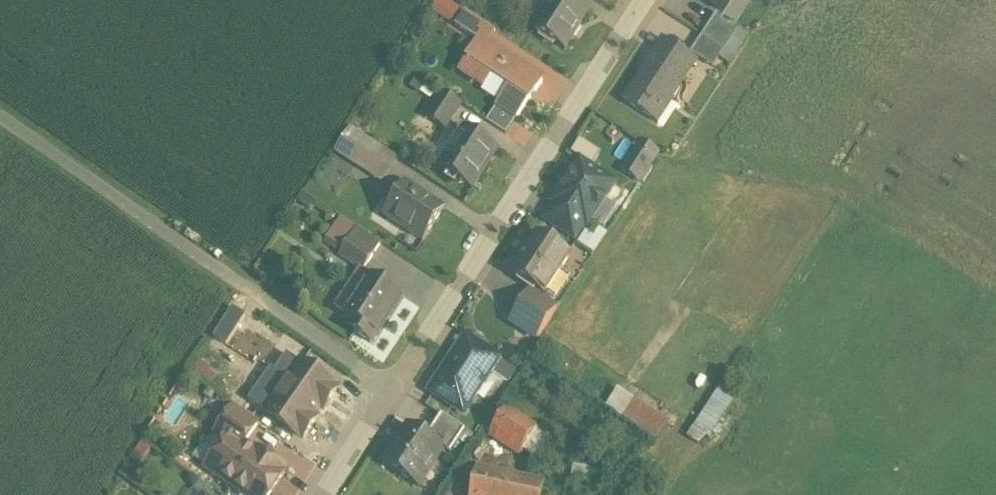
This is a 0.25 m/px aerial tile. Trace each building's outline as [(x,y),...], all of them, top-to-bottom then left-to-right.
[(444,0),(440,0),(433,12),(451,24),(460,10),(444,0)] [(571,0),(552,0),(533,30),(565,50),(575,36),(574,35),(589,12),(571,0)] [(731,18),(743,0),(703,0),(731,18)] [(542,82),(486,45),(495,32),(466,12),(456,27),(479,41),(467,59),(468,60),(460,71),(484,87),(491,76),(509,88),(498,105),(517,118),(529,101),(530,101),(542,82)] [(738,29),(717,16),(692,54),(713,68),(738,29)] [(696,63),(663,40),(654,53),(658,56),(625,103),(657,124),(684,79),(686,80),(696,63)] [(461,106),(443,94),(427,119),(445,131),(461,106)] [(465,129),(439,169),(472,191),(499,151),(465,129)] [(398,160),(351,130),(335,154),(382,184),(398,160)] [(659,154),(641,142),(623,172),(640,182),(659,154)] [(614,185),(581,163),(543,220),(575,240),(586,224),(587,225),(614,185)] [(444,211),(406,184),(385,216),(408,231),(407,233),(423,243),(444,211)] [(343,252),(358,229),(341,218),(326,240),(343,252)] [(343,252),(340,257),(363,272),(381,245),(358,229),(343,252)] [(586,233),(578,244),(593,254),(606,234),(600,230),(594,239),(586,233)] [(538,235),(511,272),(546,295),(571,257),(538,235)] [(372,277),(346,317),(360,326),(376,336),(376,337),(402,296),(372,277)] [(556,310),(531,293),(511,323),(537,340),(556,310)] [(371,344),(376,336),(360,326),(355,334),(371,344)] [(500,360),(466,338),(430,392),(464,414),(500,360)] [(267,414),(303,439),(317,420),(313,417),(320,408),(324,410),(337,390),(324,381),(324,375),(316,371),(311,371),(301,365),(267,414)] [(245,391),(235,406),(255,420),(265,405),(245,391)] [(618,391),(606,408),(656,441),(668,423),(618,391)] [(216,433),(226,440),(229,435),(244,446),(259,424),(255,420),(235,406),(216,433)] [(549,437),(507,410),(490,436),(520,456),(523,450),(535,458),(549,437)] [(427,438),(444,449),(443,450),(450,455),(466,432),(442,416),(427,438)] [(427,438),(409,426),(383,465),(419,488),(443,450),(444,449),(427,438)] [(229,435),(226,440),(223,445),(206,468),(217,475),(217,478),(227,486),(231,485),(245,494),(271,494),(285,475),(283,473),(285,470),(259,451),(253,452),(244,446),(229,435)] [(602,472),(574,466),(571,482),(598,488),(602,472)] [(477,469),(471,494),(541,494),(544,484),(477,469)]
